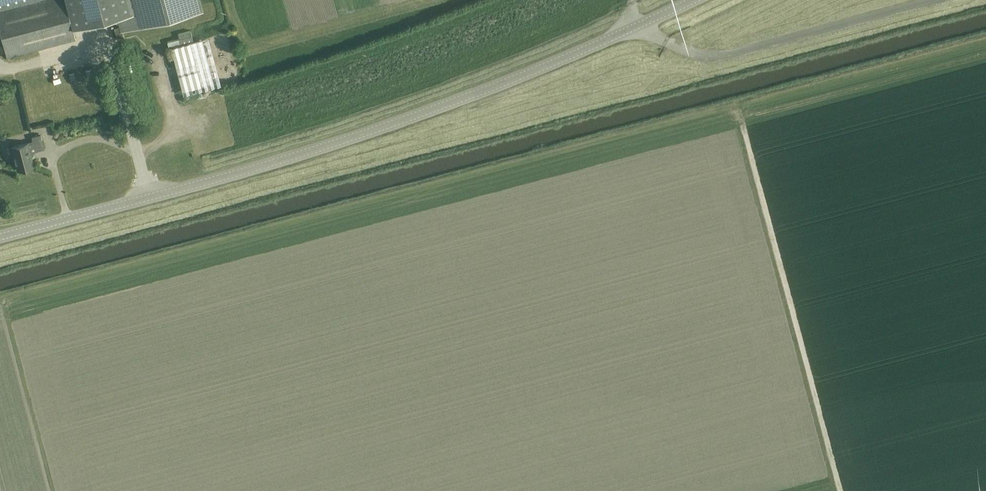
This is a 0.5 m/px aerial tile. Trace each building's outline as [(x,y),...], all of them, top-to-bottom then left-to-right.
[(7,56),(75,38),(72,27),(119,15),(122,26),(164,15),(165,20),(176,17),(175,12),(200,5),(198,0),(0,0),(0,29),(7,56)] [(124,38),(121,26),(114,28),(117,40),(124,38)] [(190,31),(178,34),(180,40),(192,37),(190,31)] [(177,38),(166,41),(167,47),(179,44),(177,38)] [(182,91),(214,83),(202,39),(171,47),(182,91)] [(45,149),(41,137),(41,135),(32,137),(33,142),(12,147),(18,171),(34,166),(30,153),(45,149)]
